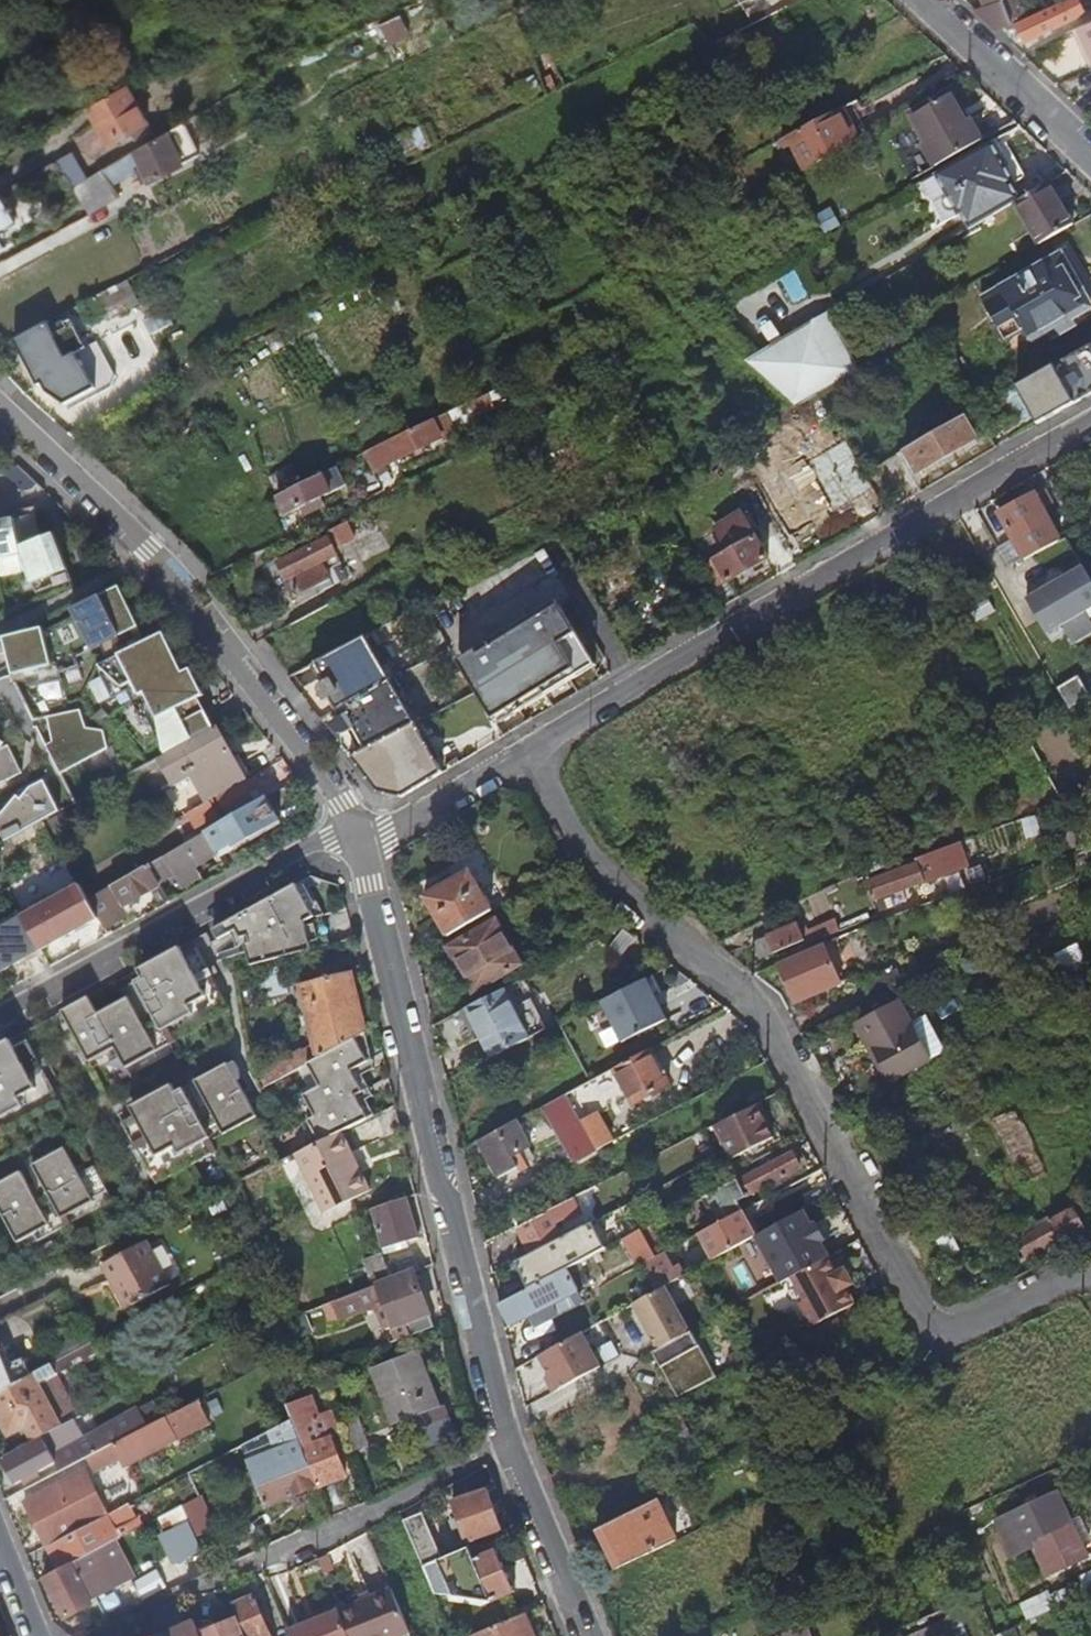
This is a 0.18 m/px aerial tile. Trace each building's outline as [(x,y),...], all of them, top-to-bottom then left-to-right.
[(982,3),(986,12),(988,19),(992,18),(1014,8),(1019,18),(1031,12),(1026,0),(990,0),(982,3)] [(1087,9),(1082,0),(1063,0),(1020,20),(1027,37),(1087,9)] [(111,146),(150,124),(129,85),(90,107),(111,146)] [(953,87),(906,112),(910,119),(951,96),(977,144),(982,141),(953,87)] [(951,96),(910,119),(936,167),(977,144),(951,96)] [(808,170),(869,134),(852,102),(844,106),(782,139),(786,147),(793,143),(808,170)] [(198,158),(180,125),(101,172),(111,189),(141,173),(148,185),(198,158)] [(951,202),(1008,170),(1007,168),(992,141),(936,173),(951,202)] [(1008,170),(1015,182),(1024,177),(1016,162),(1007,168),(1008,170)] [(971,228),(1018,203),(1023,200),(1013,184),(1015,182),(1008,170),(951,202),(959,214),(962,213),(971,228)] [(101,172),(70,190),(83,212),(86,218),(117,200),(116,197),(114,195),(111,189),(101,172)] [(1041,241),(1075,222),(1051,183),(1023,200),(1018,203),(1041,241)] [(10,224),(0,206),(0,229),(10,224)] [(1070,242),(1057,250),(1060,254),(1063,253),(1090,300),(1090,280),(1070,242)] [(1063,253),(1060,254),(983,298),(1014,352),(1090,307),(1090,300),(1063,253)] [(90,324),(105,315),(97,298),(81,307),(90,324)] [(862,372),(829,314),(745,361),(796,409),(862,372)] [(86,348),(74,326),(55,336),(51,330),(17,348),(38,388),(72,370),(66,359),(86,348)] [(1090,395),(1090,345),(1017,387),(1039,425),(1090,395)] [(479,414),(496,405),(490,394),(473,402),(479,414)] [(473,402),(450,414),(457,429),(481,418),(479,414),(473,402)] [(388,465),(444,437),(446,442),(460,436),(457,429),(450,414),(381,447),(366,455),(378,477),(390,471),(388,465)] [(920,472),(978,440),(966,417),(907,450),(913,460),(920,472)] [(904,464),(913,460),(907,450),(899,455),(904,464)] [(36,481),(17,463),(2,470),(24,489),(36,481)] [(288,516),(348,486),(338,468),(278,497),(288,516)] [(857,479),(842,487),(856,513),(871,505),(857,479)] [(1014,540),(1024,559),(1060,540),(1044,508),(1051,504),(1044,490),(1000,513),(1014,540)] [(21,553),(37,591),(72,577),(55,532),(40,537),(35,512),(0,521),(0,558),(21,553)] [(732,552),(702,570),(714,590),(728,582),(729,583),(770,560),(744,513),(718,528),(732,552)] [(355,538),(348,524),(327,535),(334,549),(355,538)] [(561,535),(550,541),(559,556),(570,550),(561,535)] [(327,540),(278,565),(299,607),(320,596),(319,594),(348,579),(327,540)] [(1024,559),(1014,540),(999,548),(1009,567),(1024,559)] [(1075,641),(1090,634),(1090,609),(1090,608),(1090,566),(1089,562),(1029,590),(1048,632),(1066,623),(1075,641)] [(45,627),(31,632),(29,627),(0,641),(0,672),(11,666),(7,675),(17,676),(23,690),(57,679),(62,673),(80,664),(80,659),(142,627),(124,592),(89,610),(86,605),(74,611),(77,617),(50,630),(49,628),(47,630),(45,627)] [(561,601),(459,663),(462,668),(476,695),(488,712),(499,727),(600,666),(561,601)] [(397,679),(373,635),(315,665),(326,686),(325,686),(325,687),(324,687),(323,687),(323,688),(322,689),(322,690),(322,691),(322,692),(322,693),(326,701),(332,698),(339,712),(397,679)] [(146,720),(165,755),(214,728),(204,711),(176,726),(170,714),(203,696),(189,670),(181,674),(160,636),(94,673),(110,702),(124,694),(140,723),(146,720)] [(397,679),(339,712),(344,721),(335,726),(339,732),(339,733),(340,734),(341,734),(341,735),(342,735),(343,735),(344,735),(345,735),(346,735),(347,735),(348,735),(349,735),(350,735),(350,734),(361,755),(419,724),(397,679)] [(37,709),(49,742),(43,745),(59,776),(107,751),(103,734),(85,734),(76,706),(37,709)] [(421,723),(419,724),(361,755),(352,761),(369,783),(435,749),(421,723)] [(165,755),(158,758),(173,786),(191,776),(204,802),(244,780),(216,727),(214,728),(165,755)] [(19,772),(5,746),(0,749),(0,783),(19,772)] [(246,790),(254,786),(250,779),(218,798),(226,813),(251,799),(246,790)] [(42,783),(0,806),(0,831),(6,841),(59,812),(42,783)] [(207,802),(186,814),(195,830),(216,818),(207,802)] [(216,851),(205,832),(87,900),(104,928),(119,919),(114,911),(160,885),(159,883),(216,851)] [(869,882),(875,900),(897,891),(903,889),(966,866),(959,846),(919,861),(918,859),(905,864),(907,869),(869,882)] [(426,896),(448,935),(492,910),(470,871),(426,896)] [(298,883),(315,916),(306,922),(313,952),(331,949),(322,915),(324,914),(306,879),(298,883)] [(239,930),(244,939),(252,937),(253,943),(248,944),(253,966),(313,952),(306,922),(315,916),(298,883),(215,929),(221,940),(239,930)] [(46,902),(21,917),(40,950),(47,945),(48,947),(91,922),(72,890),(47,904),(46,902)] [(0,931),(0,970),(5,968),(6,969),(40,950),(21,917),(18,911),(0,922),(0,924),(3,929),(0,931)] [(798,923),(754,942),(761,958),(805,940),(807,945),(840,931),(835,919),(802,932),(798,923)] [(496,920),(451,947),(475,990),(521,964),(496,920)] [(824,944),(779,962),(790,989),(795,1001),(809,996),(840,983),(824,944)] [(89,996),(62,1010),(90,1061),(115,1047),(126,1067),(171,1043),(168,1036),(229,1002),(200,948),(186,955),(181,946),(139,969),(143,976),(135,980),(155,1016),(143,1022),(128,996),(98,1013),(89,996)] [(289,993),(283,965),(255,971),(262,999),(289,993)] [(863,982),(872,1001),(904,986),(896,967),(863,982)] [(309,1063),(366,1032),(352,974),(301,985),(315,1045),(297,1054),(296,1052),(258,1073),(265,1087),(290,1073),(309,1063)] [(598,998),(618,1042),(672,1018),(652,974),(598,998)] [(504,988),(468,1007),(493,1056),(530,1037),(504,988)] [(910,1010),(905,1000),(860,1020),(870,1041),(874,1039),(892,1079),(932,1060),(915,1023),(910,1010)] [(926,1003),(910,1010),(915,1023),(932,1015),(926,1003)] [(366,1032),(309,1063),(320,1085),(306,1093),(316,1114),(310,1117),(323,1141),(340,1132),(374,1114),(366,1100),(363,1093),(370,1090),(362,1076),(358,1068),(369,1062),(365,1054),(370,1051),(366,1032)] [(37,1105),(37,1107),(46,1102),(47,1103),(59,1096),(27,1039),(13,1046),(8,1038),(0,1043),(0,1126),(37,1105)] [(375,1069),(370,1051),(365,1054),(369,1062),(358,1068),(362,1076),(375,1069)] [(650,1051),(613,1070),(632,1106),(669,1086),(650,1051)] [(258,1117),(239,1080),(243,1077),(242,1071),(237,1063),(231,1066),(229,1064),(197,1082),(215,1114),(203,1120),(184,1088),(147,1109),(147,1107),(122,1121),(154,1177),(216,1144),(214,1140),(258,1117)] [(373,1097),(370,1090),(363,1093),(366,1100),(373,1097)] [(566,1095),(544,1107),(555,1127),(577,1115),(566,1095)] [(758,1103),(717,1125),(734,1158),(775,1137),(758,1103)] [(585,1124),(599,1149),(615,1140),(602,1116),(585,1124)] [(518,1121),(480,1142),(499,1178),(519,1167),(522,1173),(531,1168),(523,1153),(532,1148),(518,1121)] [(324,1214),(370,1191),(340,1132),(323,1141),(294,1155),(324,1214)] [(20,1241),(97,1201),(95,1198),(109,1190),(96,1166),(81,1175),(66,1147),(35,1164),(49,1190),(36,1197),(22,1171),(0,1183),(0,1205),(20,1241)] [(792,1151),(739,1179),(748,1196),(801,1169),(792,1151)] [(406,1240),(416,1237),(406,1196),(372,1209),(383,1248),(406,1240)] [(518,1226),(505,1233),(514,1250),(528,1243),(532,1253),(560,1238),(553,1223),(565,1217),(567,1221),(580,1214),(572,1199),(547,1212),(548,1213),(519,1228),(518,1226)] [(756,1236),(755,1237),(780,1284),(791,1278),(830,1257),(822,1242),(822,1241),(814,1224),(812,1224),(804,1209),(756,1236)] [(1083,1227),(1074,1210),(1051,1223),(1051,1224),(1008,1247),(1018,1260),(1061,1237),(1083,1227)] [(756,1236),(743,1212),(698,1236),(711,1260),(755,1237),(756,1236)] [(816,1223),(814,1224),(822,1241),(825,1239),(816,1223)] [(641,1229),(625,1238),(639,1266),(642,1264),(656,1257),(641,1229)] [(406,1240),(383,1248),(385,1254),(407,1246),(406,1240)] [(170,1287),(146,1242),(103,1266),(127,1310),(170,1287)] [(385,1265),(391,1280),(413,1271),(419,1269),(413,1254),(385,1265)] [(656,1257),(642,1264),(657,1291),(664,1287),(684,1276),(679,1267),(671,1272),(661,1254),(656,1257)] [(374,1286),(391,1280),(385,1265),(381,1255),(365,1261),(374,1286)] [(837,1272),(830,1257),(791,1278),(804,1301),(799,1303),(811,1327),(854,1304),(846,1288),(853,1284),(845,1268),(837,1272)] [(568,1268),(498,1303),(509,1324),(529,1314),(578,1289),(568,1268)] [(429,1312),(413,1271),(391,1280),(374,1286),(354,1294),(333,1302),(338,1319),(375,1304),(384,1301),(393,1326),(405,1322),(429,1312)] [(688,1332),(664,1287),(657,1291),(625,1307),(650,1355),(653,1353),(676,1398),(715,1377),(690,1331),(688,1332)] [(584,1299),(578,1289),(529,1314),(534,1324),(584,1299)] [(384,1329),(393,1326),(384,1301),(375,1304),(384,1329)] [(434,1326),(429,1312),(405,1322),(410,1335),(434,1326)] [(69,1343),(74,1353),(95,1342),(90,1332),(69,1343)] [(592,1372),(572,1338),(530,1362),(540,1380),(535,1383),(543,1397),(563,1386),(564,1388),(592,1372)] [(52,1366),(74,1353),(69,1343),(46,1356),(51,1366),(52,1366)] [(439,1407),(417,1351),(372,1368),(394,1424),(439,1407)] [(31,1377),(22,1360),(4,1369),(0,1362),(0,1393),(31,1377)] [(0,1393),(0,1420),(8,1435),(26,1426),(33,1441),(61,1425),(39,1383),(56,1374),(52,1366),(51,1366),(34,1375),(31,1377),(0,1393)] [(56,1374),(39,1383),(61,1425),(74,1419),(74,1418),(78,1416),(56,1374)] [(313,1397),(305,1400),(313,1419),(320,1417),(313,1397)] [(109,1446),(89,1457),(97,1472),(138,1451),(140,1455),(191,1430),(192,1431),(209,1422),(198,1400),(165,1418),(159,1421),(130,1436),(109,1446)] [(318,1486),(347,1475),(332,1437),(342,1434),(333,1412),(320,1417),(313,1419),(305,1400),(287,1406),(292,1419),(301,1441),(307,1457),(318,1486)] [(33,1441),(5,1456),(9,1462),(7,1463),(15,1480),(56,1460),(55,1459),(68,1452),(74,1465),(83,1460),(89,1457),(109,1446),(130,1436),(159,1421),(150,1403),(138,1410),(137,1408),(83,1436),(74,1419),(61,1425),(33,1441)] [(318,1486),(307,1457),(255,1477),(265,1505),(318,1486)] [(26,1502),(48,1545),(106,1515),(108,1514),(94,1487),(92,1487),(85,1472),(26,1502)] [(502,1528),(486,1490),(452,1504),(468,1542),(502,1528)] [(1037,1501),(998,1520),(1015,1555),(1036,1546),(1050,1575),(1086,1556),(1063,1507),(1056,1492),(1037,1501)] [(201,1494),(181,1505),(195,1535),(216,1525),(201,1494)] [(657,1501),(603,1528),(622,1567),(676,1540),(657,1501)] [(48,1545),(46,1545),(58,1570),(71,1564),(71,1563),(91,1553),(99,1549),(111,1542),(114,1540),(130,1532),(126,1524),(136,1519),(128,1504),(108,1514),(106,1515),(48,1545)] [(423,1566),(442,1558),(424,1516),(412,1522),(410,1516),(402,1520),(423,1566)] [(622,1567),(603,1528),(598,1531),(617,1569),(622,1567)] [(58,1570),(46,1576),(67,1616),(92,1603),(90,1599),(133,1575),(114,1540),(111,1542),(99,1549),(91,1553),(71,1563),(71,1564),(58,1570)] [(475,1558),(429,1578),(435,1593),(470,1578),(481,1604),(514,1590),(497,1549),(475,1558)] [(468,1553),(425,1571),(429,1578),(475,1558),(472,1551),(468,1553)] [(783,1564),(766,1573),(773,1588),(791,1579),(783,1564)] [(1081,1575),(1087,1589),(1090,1587),(1090,1570),(1081,1575)] [(408,1630),(390,1587),(336,1608),(348,1635),(394,1635),(408,1630)] [(1024,1601),(1031,1616),(1055,1605),(1049,1591),(1024,1601)] [(254,1598),(234,1606),(247,1635),(270,1635),(254,1598)] [(336,1608),(287,1629),(290,1635),(348,1635),(336,1608)] [(525,1613),(473,1634),(474,1635),(534,1635),(525,1613)] [(909,1635),(910,1635),(957,1635),(958,1635),(950,1618),(909,1635)] [(238,1620),(201,1635),(202,1635),(244,1635),(238,1620)] [(201,1635),(195,1621),(163,1635),(202,1635),(201,1635)] [(807,1622),(778,1635),(813,1635),(807,1622)]
